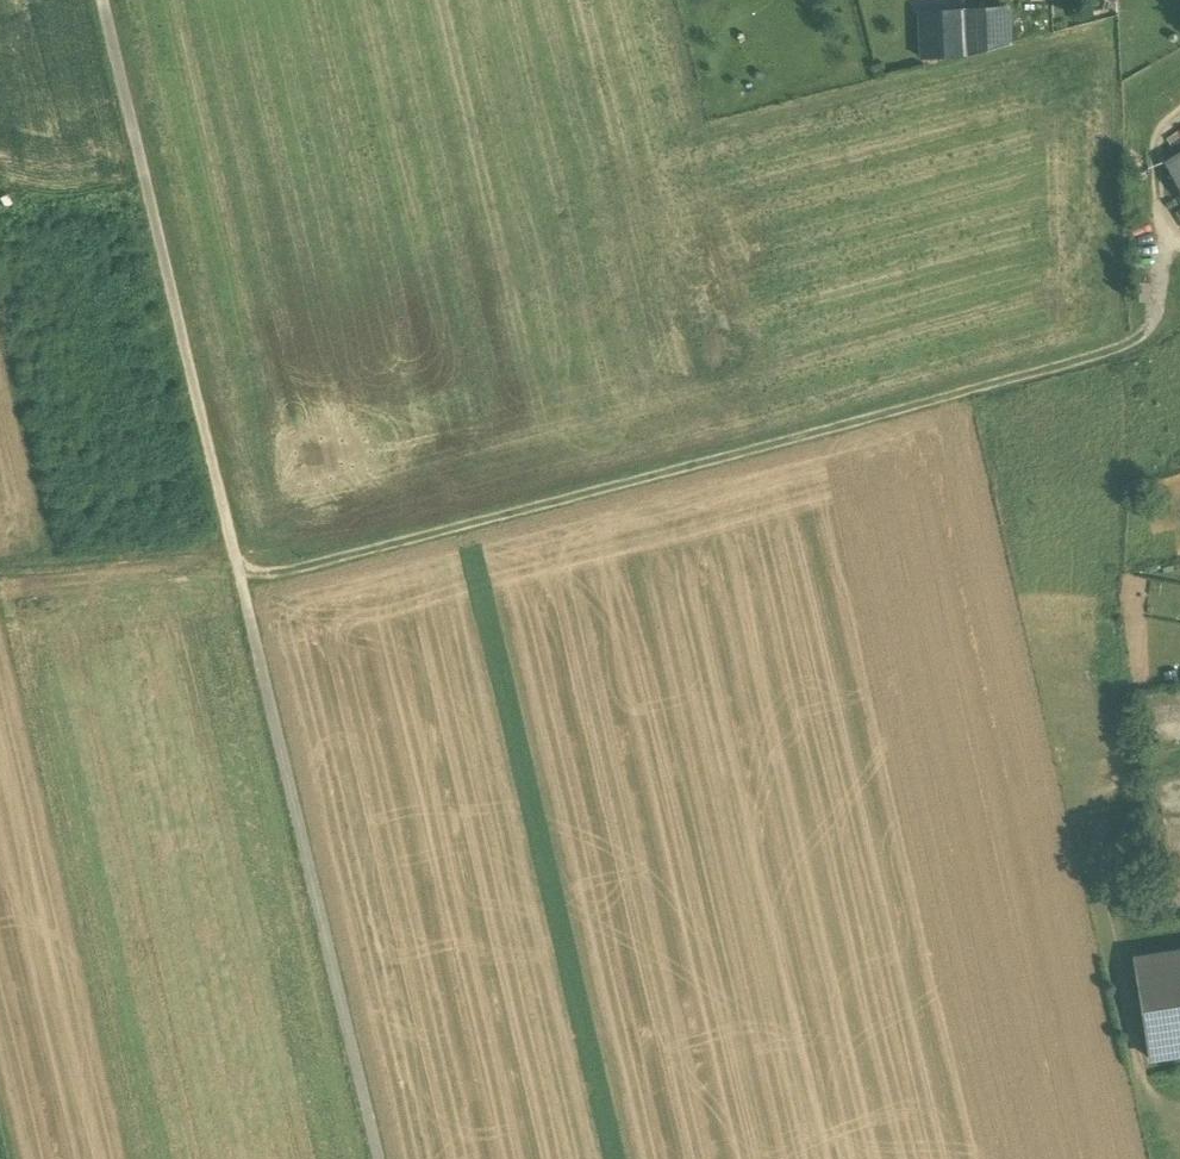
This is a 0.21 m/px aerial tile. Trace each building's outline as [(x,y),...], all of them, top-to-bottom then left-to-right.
[(962,7),(964,56),(1012,46),(1010,4),(962,7)] [(962,7),(916,8),(918,57),(964,56),(962,7)] [(1164,162),(1179,189),(1179,153),(1164,162)] [(1136,957),(1151,1058),(1179,1054),(1179,950),(1136,957)]
